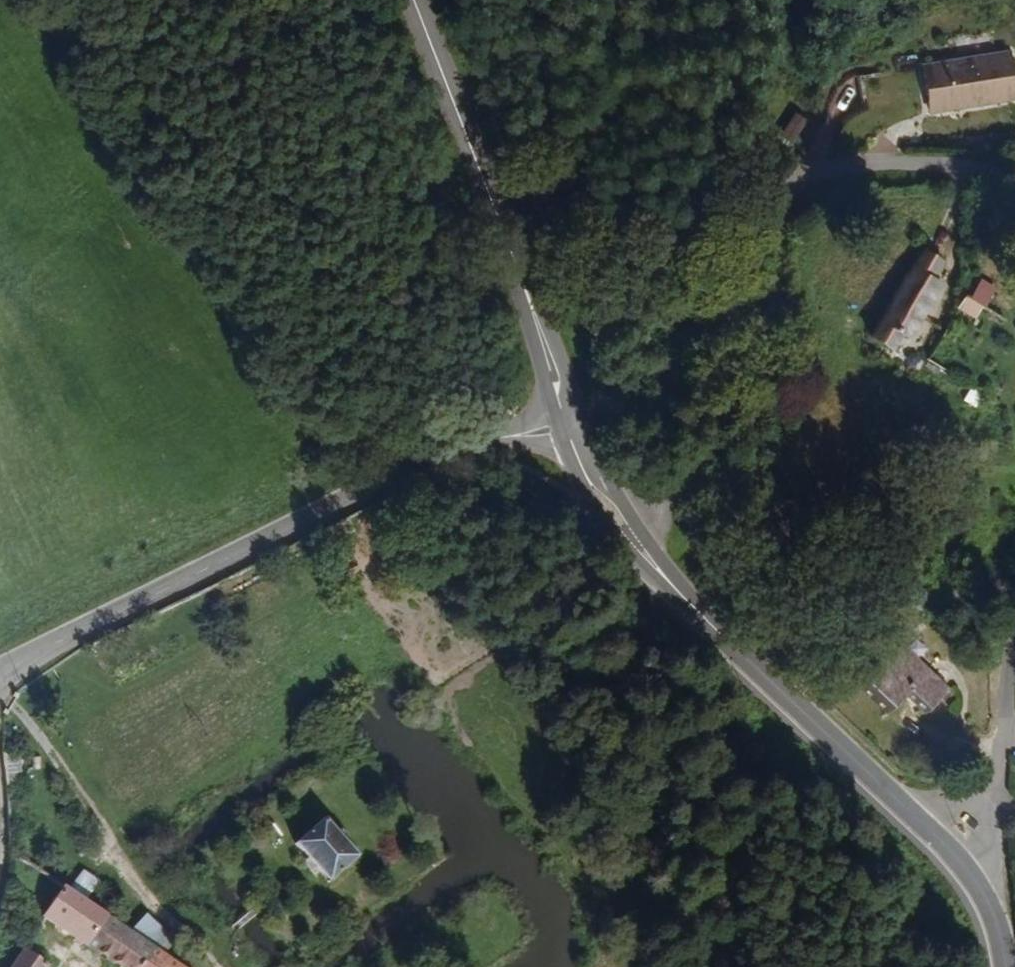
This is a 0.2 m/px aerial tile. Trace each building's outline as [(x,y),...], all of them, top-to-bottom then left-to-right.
[(1013,52),(925,65),(932,111),(1014,98),(1014,66),(1013,52)] [(797,113),(783,135),(794,142),(808,121),(797,113)] [(912,345),(949,282),(935,274),(943,260),(928,252),(876,341),(901,356),(909,343),(912,345)] [(986,307),(997,287),(982,279),(971,299),(983,305),(986,307)] [(975,319),(983,305),(971,299),(966,296),(958,310),(975,319)] [(376,510),(367,493),(336,510),(345,527),(376,510)] [(951,686),(903,643),(860,690),(889,718),(908,698),(926,714),(951,686)] [(389,836),(360,798),(325,825),(354,863),(389,836)] [(177,933),(88,873),(70,899),(161,959),(177,933)] [(177,933),(161,959),(172,966),(218,966),(221,962),(177,933)] [(68,951),(45,935),(21,966),(56,966),(68,951)]
